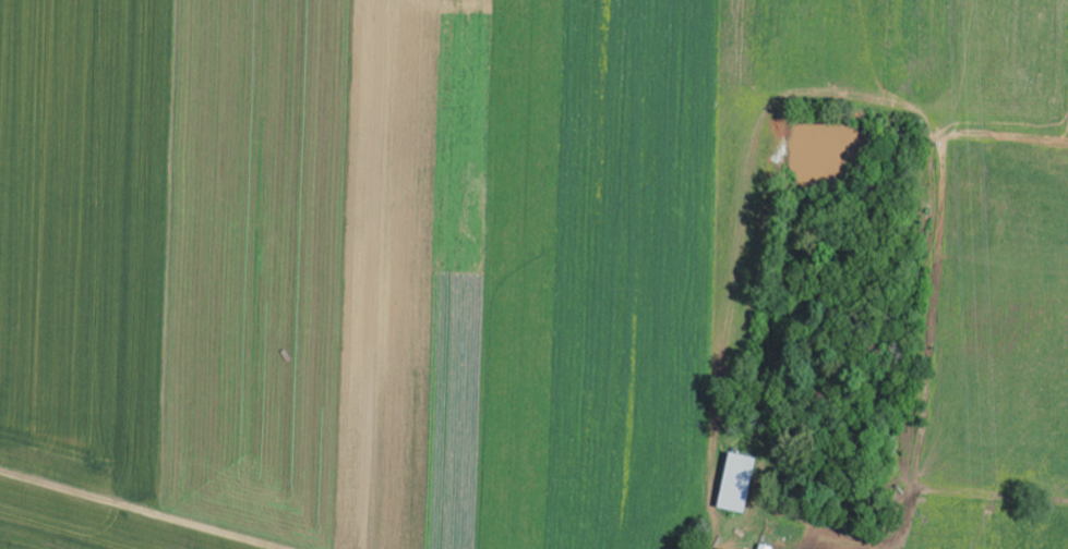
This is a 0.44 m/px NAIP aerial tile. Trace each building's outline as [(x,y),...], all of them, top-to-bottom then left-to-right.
[(718,509),(745,514),(755,458),(728,453),(718,509)]
